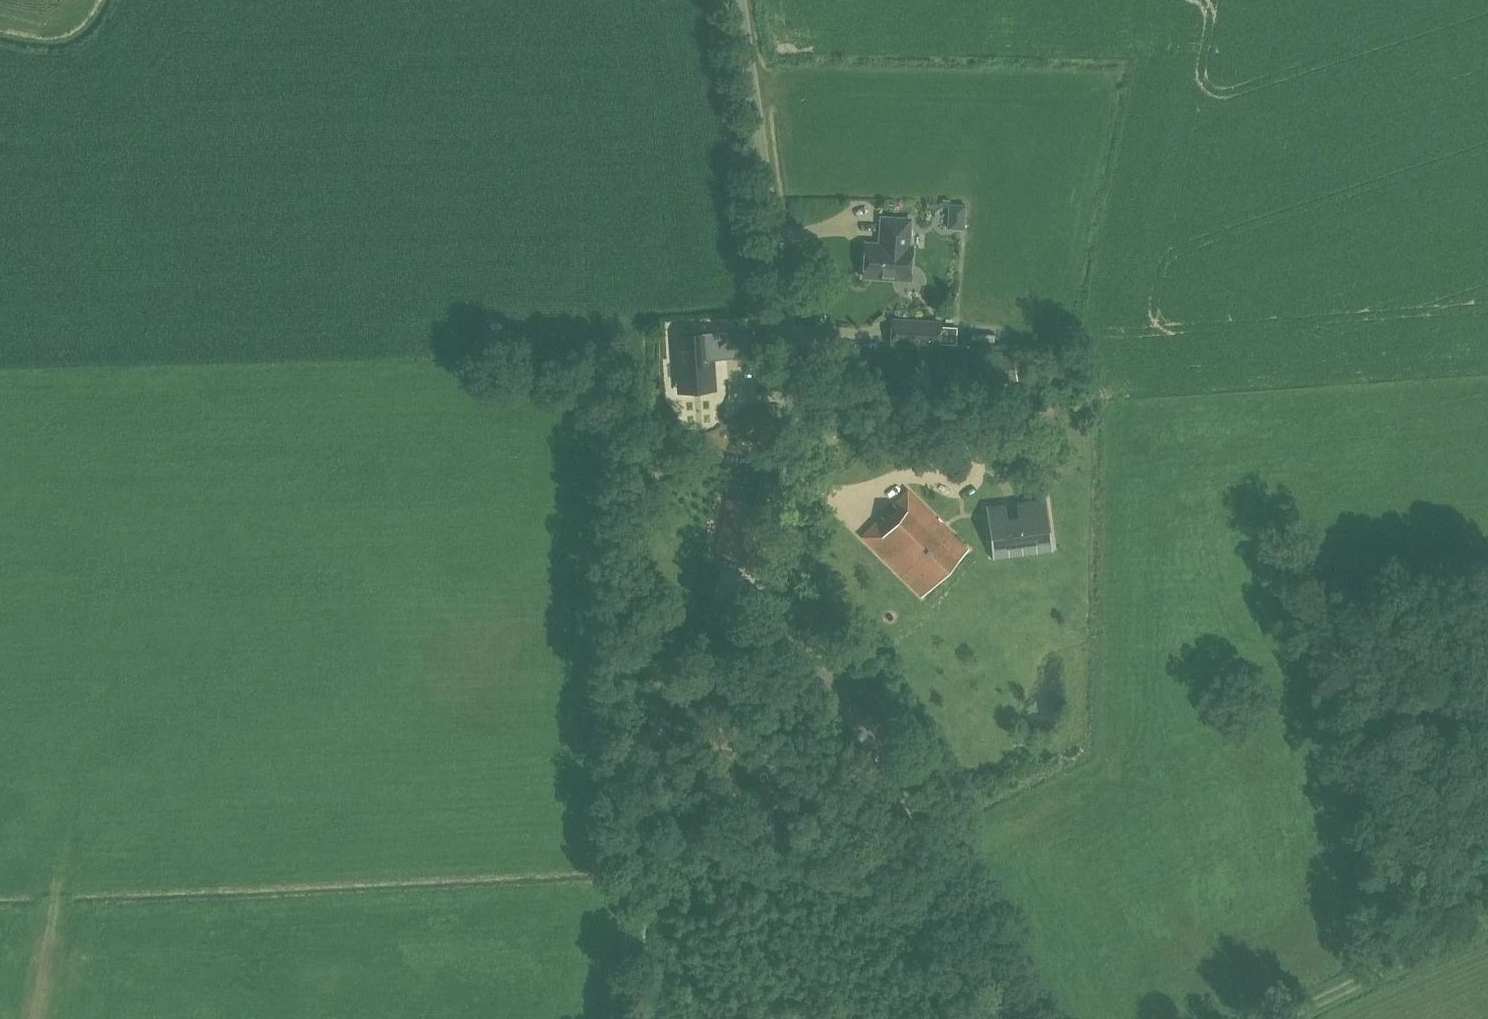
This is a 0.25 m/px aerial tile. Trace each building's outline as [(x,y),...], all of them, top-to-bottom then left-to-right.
[(948,229),(964,230),(966,204),(949,204),(948,229)] [(909,246),(911,219),(882,218),(881,244),(866,243),(864,276),(910,279),(912,246),(909,246)] [(893,320),(892,344),(940,346),(941,322),(893,320)] [(696,334),(677,335),(681,385),(713,383),(711,359),(726,358),(748,356),(746,329),(696,332),(696,334)] [(883,515),(863,535),(924,593),(969,546),(908,488),(894,503),(898,508),(888,518),(883,515)] [(1044,497),(1045,499),(988,506),(988,504),(986,505),(991,546),(1052,538),(1046,497),(1044,497)]
